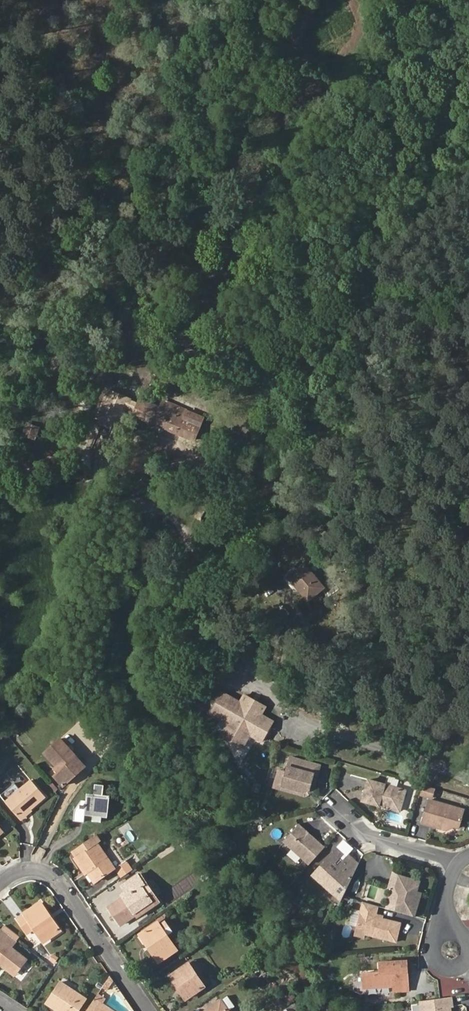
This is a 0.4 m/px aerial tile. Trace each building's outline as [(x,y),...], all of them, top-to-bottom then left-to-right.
[(108,387),(97,418),(120,426),(131,395),(108,387)] [(148,421),(194,440),(204,417),(163,401),(161,407),(139,399),(133,415),(134,415),(148,421)] [(26,421),(23,435),(38,438),(41,424),(26,421)] [(329,596),(338,589),(332,580),(323,586),(305,563),(289,577),(309,600),(324,589),(329,596)] [(235,705),(218,695),(206,716),(224,726),(228,728),(228,743),(242,734),(245,736),(258,743),(268,724),(256,717),(260,709),(239,698),(235,705)] [(224,726),(218,737),(228,743),(228,728),(224,726)] [(228,743),(239,749),(245,736),(242,734),(228,743)] [(74,759),(77,756),(61,737),(46,750),(56,763),(61,769),(58,771),(55,774),(63,784),(81,768),(74,759)] [(81,768),(85,765),(77,756),(74,759),(81,768)] [(312,766),(287,759),(284,772),(280,787),(301,793),(306,790),(312,766)] [(301,793),(280,787),(284,772),(276,770),(271,790),(301,798),(310,795),(318,767),(312,766),(306,790),(301,793)] [(20,817),(30,808),(46,795),(32,779),(6,801),(20,817)] [(396,811),(400,794),(390,790),(384,787),(379,784),(377,783),(364,781),(359,801),(396,811)] [(104,816),(110,817),(112,795),(105,794),(106,784),(97,783),(96,793),(89,793),(88,800),(83,800),(78,807),(76,821),(86,822),(87,815),(94,816),(93,821),(103,822),(104,816)] [(419,797),(431,800),(433,791),(421,787),(419,797)] [(453,823),(458,824),(461,811),(449,808),(443,807),(438,806),(434,805),(427,803),(426,802),(422,822),(447,827),(453,823)] [(20,817),(21,819),(32,810),(30,808),(20,817)] [(296,827),(280,843),(306,866),(321,849),(296,827)] [(98,881),(117,868),(127,861),(116,845),(106,852),(96,836),(74,851),(87,871),(89,869),(92,872),(98,881)] [(341,856),(334,851),(330,855),(337,861),(341,856)] [(323,887),(326,883),(342,897),(356,866),(345,857),(334,869),(332,867),(337,861),(330,855),(311,876),(323,887)] [(117,868),(123,877),(133,870),(127,861),(117,868)] [(140,916),(162,900),(142,872),(140,874),(146,884),(143,886),(154,900),(137,911),(138,913),(140,916)] [(111,907),(123,924),(138,913),(137,911),(154,900),(143,886),(146,884),(140,874),(124,885),(128,891),(130,894),(125,897),(111,907)] [(393,889),(397,897),(393,912),(412,917),(418,894),(414,893),(417,882),(397,877),(393,889)] [(339,902),(341,898),(342,897),(326,883),(323,887),(339,902)] [(374,915),(376,907),(361,903),(353,931),(363,934),(394,942),(398,924),(380,918),(373,917),(374,915)] [(57,922),(54,924),(49,917),(52,915),(46,905),(22,921),(31,935),(37,931),(46,943),(63,932),(57,922)] [(166,917),(160,921),(169,933),(175,929),(166,917)] [(162,960),(179,948),(169,933),(160,921),(146,931),(154,944),(152,946),(162,960)] [(14,949),(19,943),(4,931),(0,936),(0,940),(1,941),(0,943),(0,965),(4,968),(8,963),(11,965),(9,967),(19,975),(29,962),(14,949)] [(152,946),(154,944),(146,931),(143,933),(152,946)] [(46,943),(47,945),(65,934),(63,932),(46,943)] [(207,984),(212,981),(197,959),(191,962),(207,984)] [(380,963),(380,972),(365,974),(366,986),(394,985),(395,990),(405,990),(404,984),(408,984),(406,961),(380,963)] [(193,994),(207,984),(191,962),(172,975),(182,989),(187,985),(193,994)] [(4,968),(17,978),(19,975),(9,967),(11,965),(8,963),(4,968)] [(106,986),(110,989),(116,980),(113,975),(106,986)] [(89,999),(64,982),(52,1000),(69,1010),(81,1010),(89,999)] [(182,989),(188,998),(193,994),(187,985),(182,989)] [(108,998),(102,993),(97,1000),(104,1004),(106,1002),(108,998)] [(233,1010),(239,1006),(231,996),(209,1010),(233,1010)] [(440,998),(420,1001),(421,1010),(449,1010),(449,1006),(452,1006),(450,997),(440,998)] [(52,1000),(50,1004),(60,1010),(69,1010),(52,1000)] [(104,1004),(97,1000),(90,1010),(116,1010),(104,1004)]
